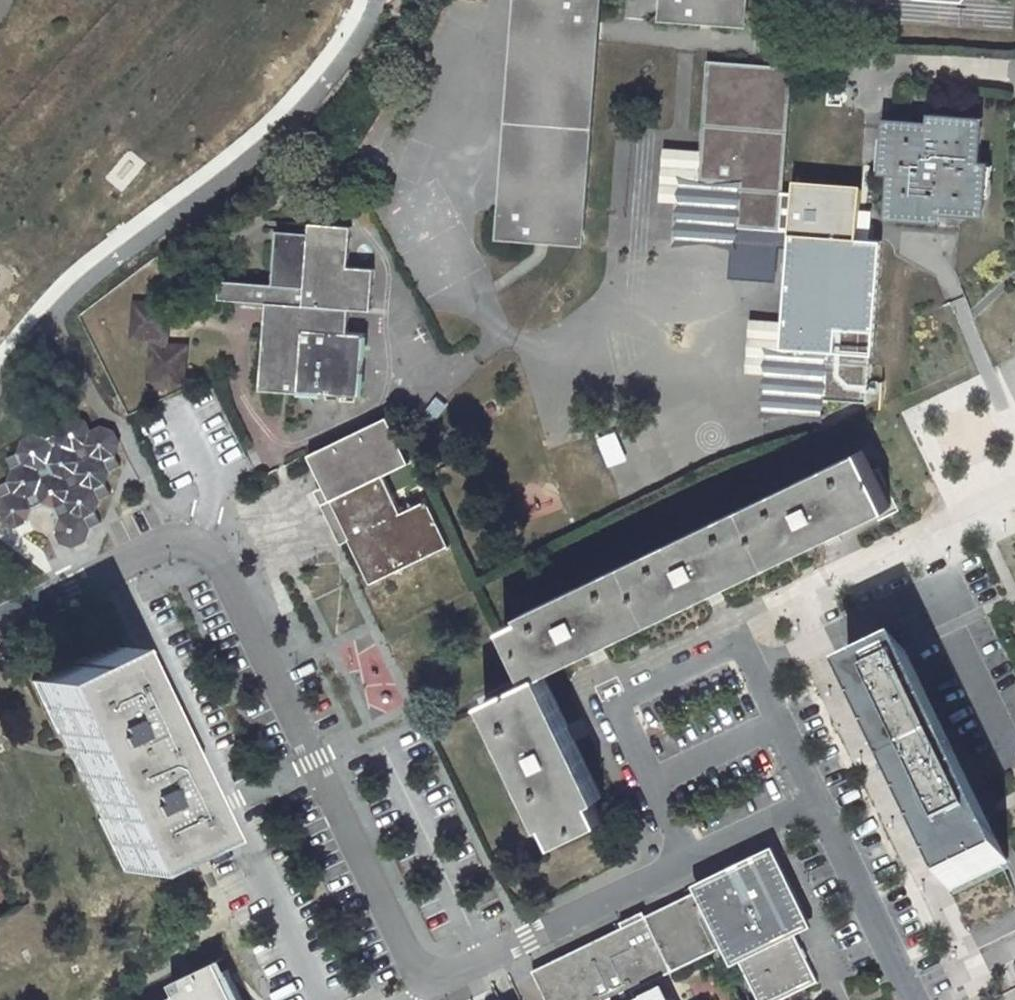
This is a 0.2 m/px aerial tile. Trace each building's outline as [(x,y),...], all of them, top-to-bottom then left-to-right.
[(501,235),(584,242),(601,0),(519,0),(501,235)] [(664,17),(746,23),(748,0),(666,0),(664,17)] [(791,70),(712,64),(705,154),(703,185),(685,184),(682,237),(734,241),(735,224),(779,227),(791,70)] [(933,124),(887,122),(884,170),(892,171),(890,215),(939,219),(940,211),(984,214),(988,164),(980,163),(983,119),(966,117),(965,120),(933,118),(933,124)] [(667,150),(663,200),(684,202),(685,184),(703,185),(705,154),(667,150)] [(267,304),(265,391),(364,395),(366,331),(349,330),(350,306),(372,307),(374,265),(349,265),(350,224),(308,223),(308,233),(275,232),(274,285),(221,283),(220,302),(267,304)] [(876,241),(798,234),(791,329),(788,356),(771,355),(767,408),(819,412),(821,395),(865,398),(876,241)] [(172,303),(132,300),(130,339),(150,341),(169,342),(172,303)] [(752,325),(748,363),(770,365),(771,355),(788,356),(791,329),(752,325)] [(150,341),(146,381),(187,383),(189,343),(169,342),(150,341)] [(20,439),(15,453),(7,457),(11,468),(6,482),(0,485),(0,495),(0,496),(0,497),(0,516),(3,522),(15,527),(28,523),(32,510),(42,504),(53,506),(58,516),(53,530),(59,543),(72,547),(85,542),(90,527),(100,522),(96,512),(100,498),(110,493),(105,484),(109,470),(121,465),(114,454),(118,441),(114,430),(100,425),(90,428),(84,418),(74,415),(62,419),(59,431),(46,437),(31,432),(20,439)] [(428,499),(403,511),(385,476),(410,464),(388,418),(309,455),(331,500),(333,499),(351,536),(349,537),(371,584),(451,546),(428,499)] [(860,461),(508,631),(532,682),(547,675),(544,668),(881,504),(860,461)] [(106,646),(33,682),(58,735),(63,733),(103,816),(99,819),(123,871),(198,835),(173,783),(169,785),(128,701),(132,700),(106,646)] [(866,677),(970,893),(1014,871),(1014,836),(926,649),(866,677)] [(598,820),(532,682),(487,703),(553,841),(598,820)] [(633,996),(663,981),(730,948),(756,999),(786,999),(820,983),(793,928),(804,922),(769,854),(647,915),(644,908),(619,921),(622,927),(535,971),(549,999),(635,999),(633,996)] [(223,971),(164,999),(238,999),(223,971)] [(635,999),(672,999),(663,981),(633,996),(635,999)] [(496,987),(470,999),(471,999),(502,999),(496,987)]
